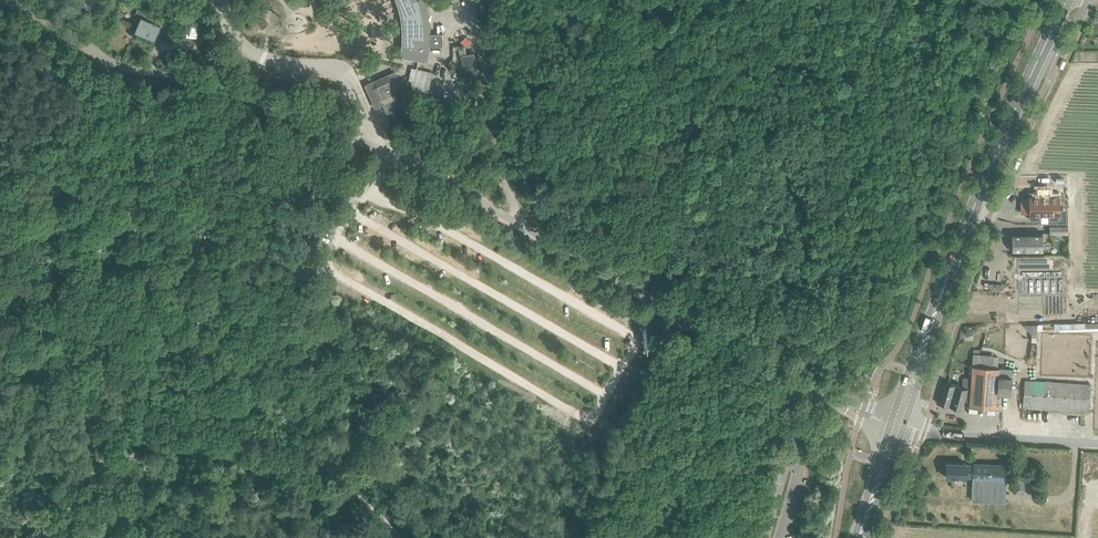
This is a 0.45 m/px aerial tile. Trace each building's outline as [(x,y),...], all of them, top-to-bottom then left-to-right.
[(426,61),(428,50),(428,46),(442,46),(442,33),(429,33),(429,29),(429,24),(428,20),(428,16),(427,12),(427,7),(425,0),(401,0),(402,1),(403,4),(404,7),(405,11),(405,14),(406,18),(406,22),(407,26),(407,30),(407,33),(407,38),(406,47),(405,51),(404,56),(426,61)] [(155,39),(161,24),(158,23),(148,19),(150,14),(138,9),(135,14),(141,17),(135,31),(136,31),(136,29),(155,37),(154,39),(155,39)] [(474,52),(461,55),(464,68),(476,65),(474,52)] [(411,67),(409,76),(415,77),(414,81),(411,94),(427,97),(433,72),(411,67)] [(477,67),(464,70),(465,76),(478,74),(477,67)] [(394,72),(368,83),(369,89),(370,94),(371,97),(374,102),(378,106),(383,104),(387,113),(408,104),(400,85),(403,84),(401,80),(398,81),(394,72)] [(1059,195),(1058,195),(1058,191),(1049,191),(1049,196),(1039,196),(1039,191),(1030,192),(1030,196),(1029,196),(1029,199),(1021,199),(1021,212),(1029,212),(1029,215),(1030,215),(1030,219),(1039,219),(1039,215),(1049,215),(1049,219),(1059,219),(1059,214),(1059,195)] [(1050,233),(1067,232),(1067,224),(1050,224),(1050,233)] [(1013,251),(1041,250),(1041,233),(1013,233),(1013,242),(1011,244),(1011,247),(1013,248),(1013,251)] [(1097,329),(1097,321),(1057,322),(1057,330),(1097,329)] [(999,367),(972,365),(971,377),(963,377),(962,387),(967,388),(965,398),(969,398),(969,406),(996,408),(997,392),(1010,393),(1012,368),(999,367)] [(1089,411),(1091,385),(1024,380),(1023,407),(1089,411)] [(955,385),(944,381),(937,403),(949,406),(949,405),(961,409),(965,398),(967,388),(962,387),(955,385)] [(966,463),(965,463),(946,462),(946,477),(965,478),(965,477),(973,477),(972,500),(1004,501),(1006,465),(974,463),(973,464),(966,464),(966,463)]
